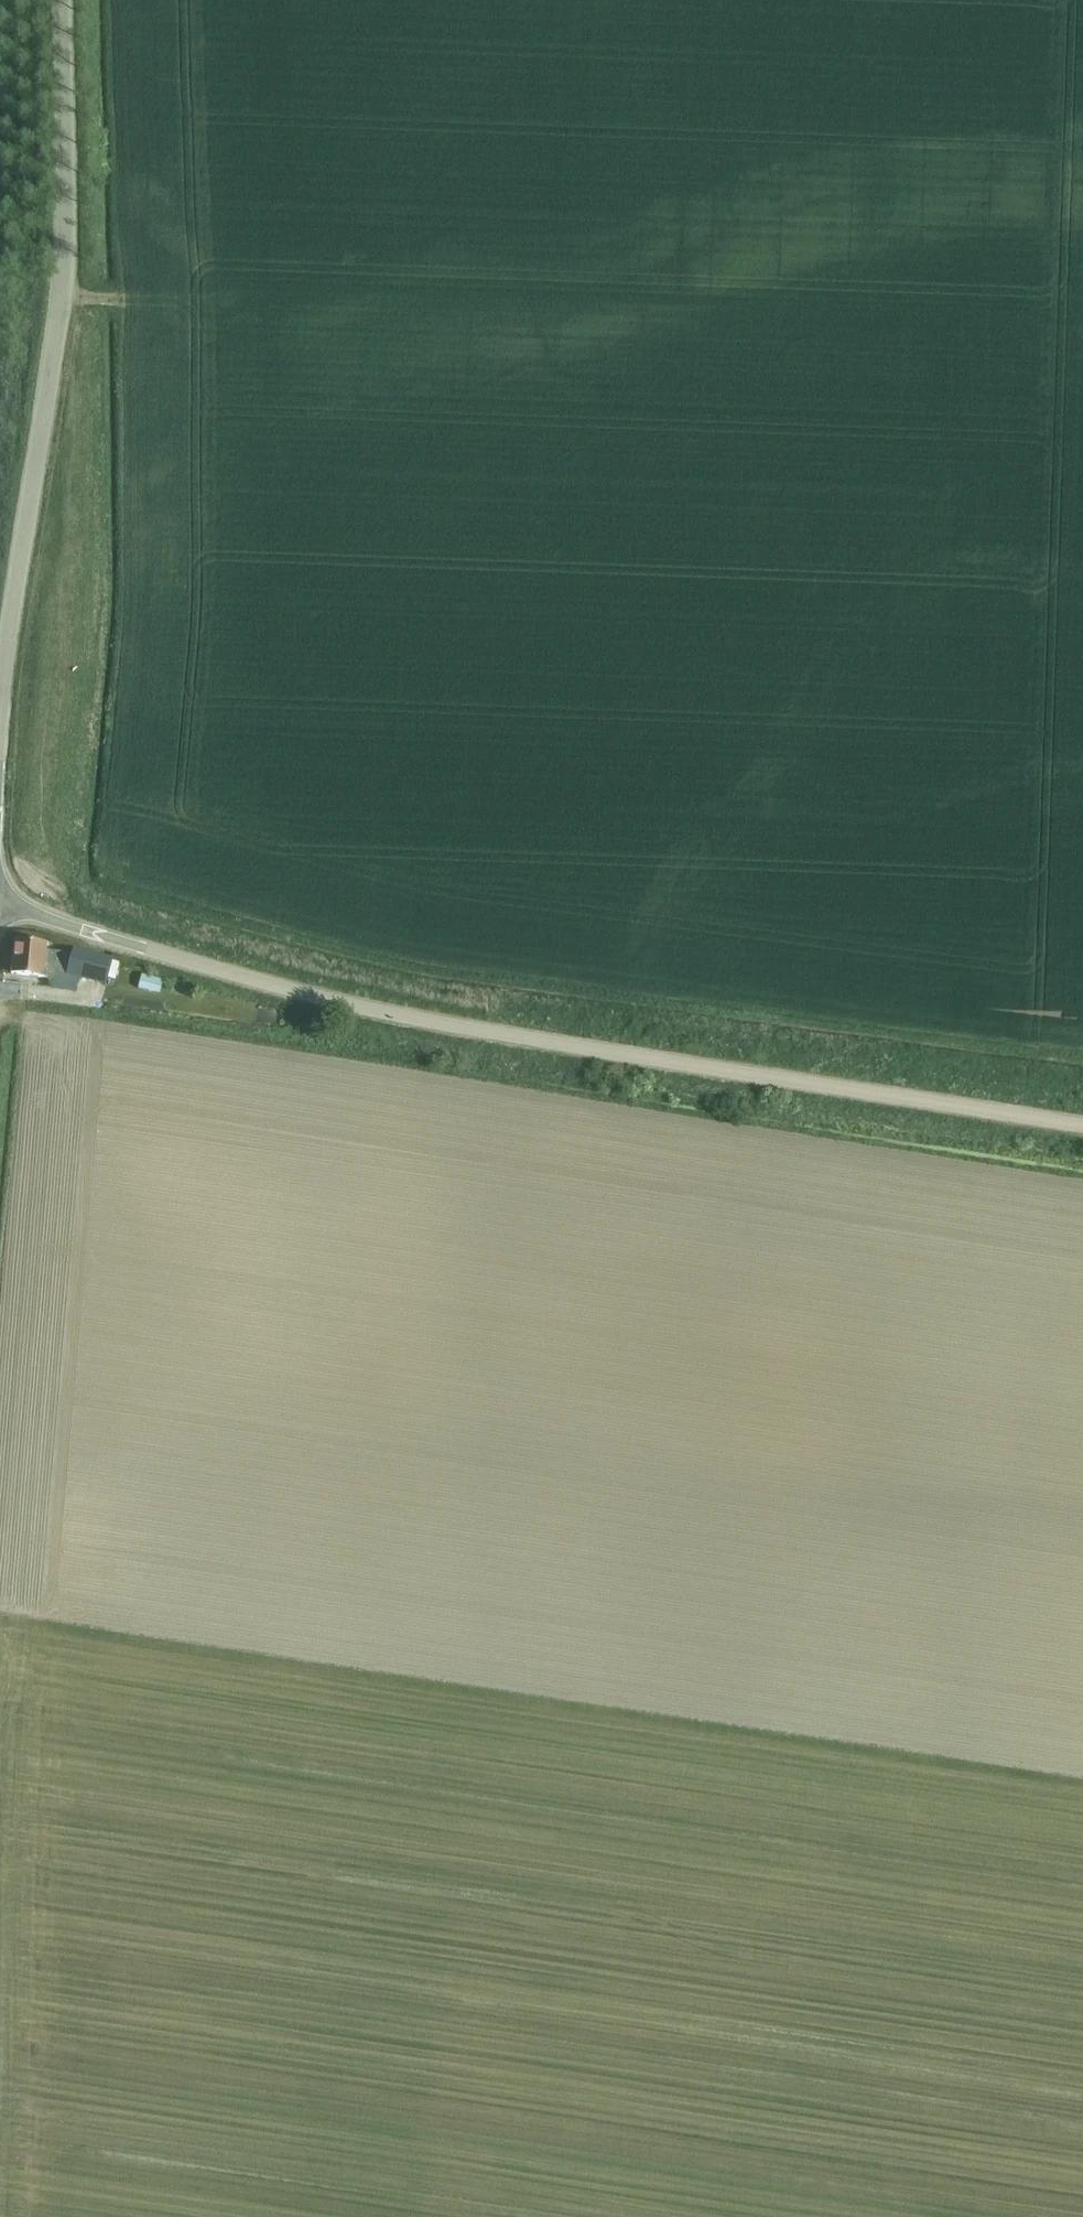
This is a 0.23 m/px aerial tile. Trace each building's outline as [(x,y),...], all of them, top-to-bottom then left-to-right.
[(15,940),(11,974),(66,980),(67,975),(106,984),(112,958),(73,949),(71,956),(46,952),(47,944),(15,940)] [(142,975),(138,989),(160,994),(163,981),(142,975)]
